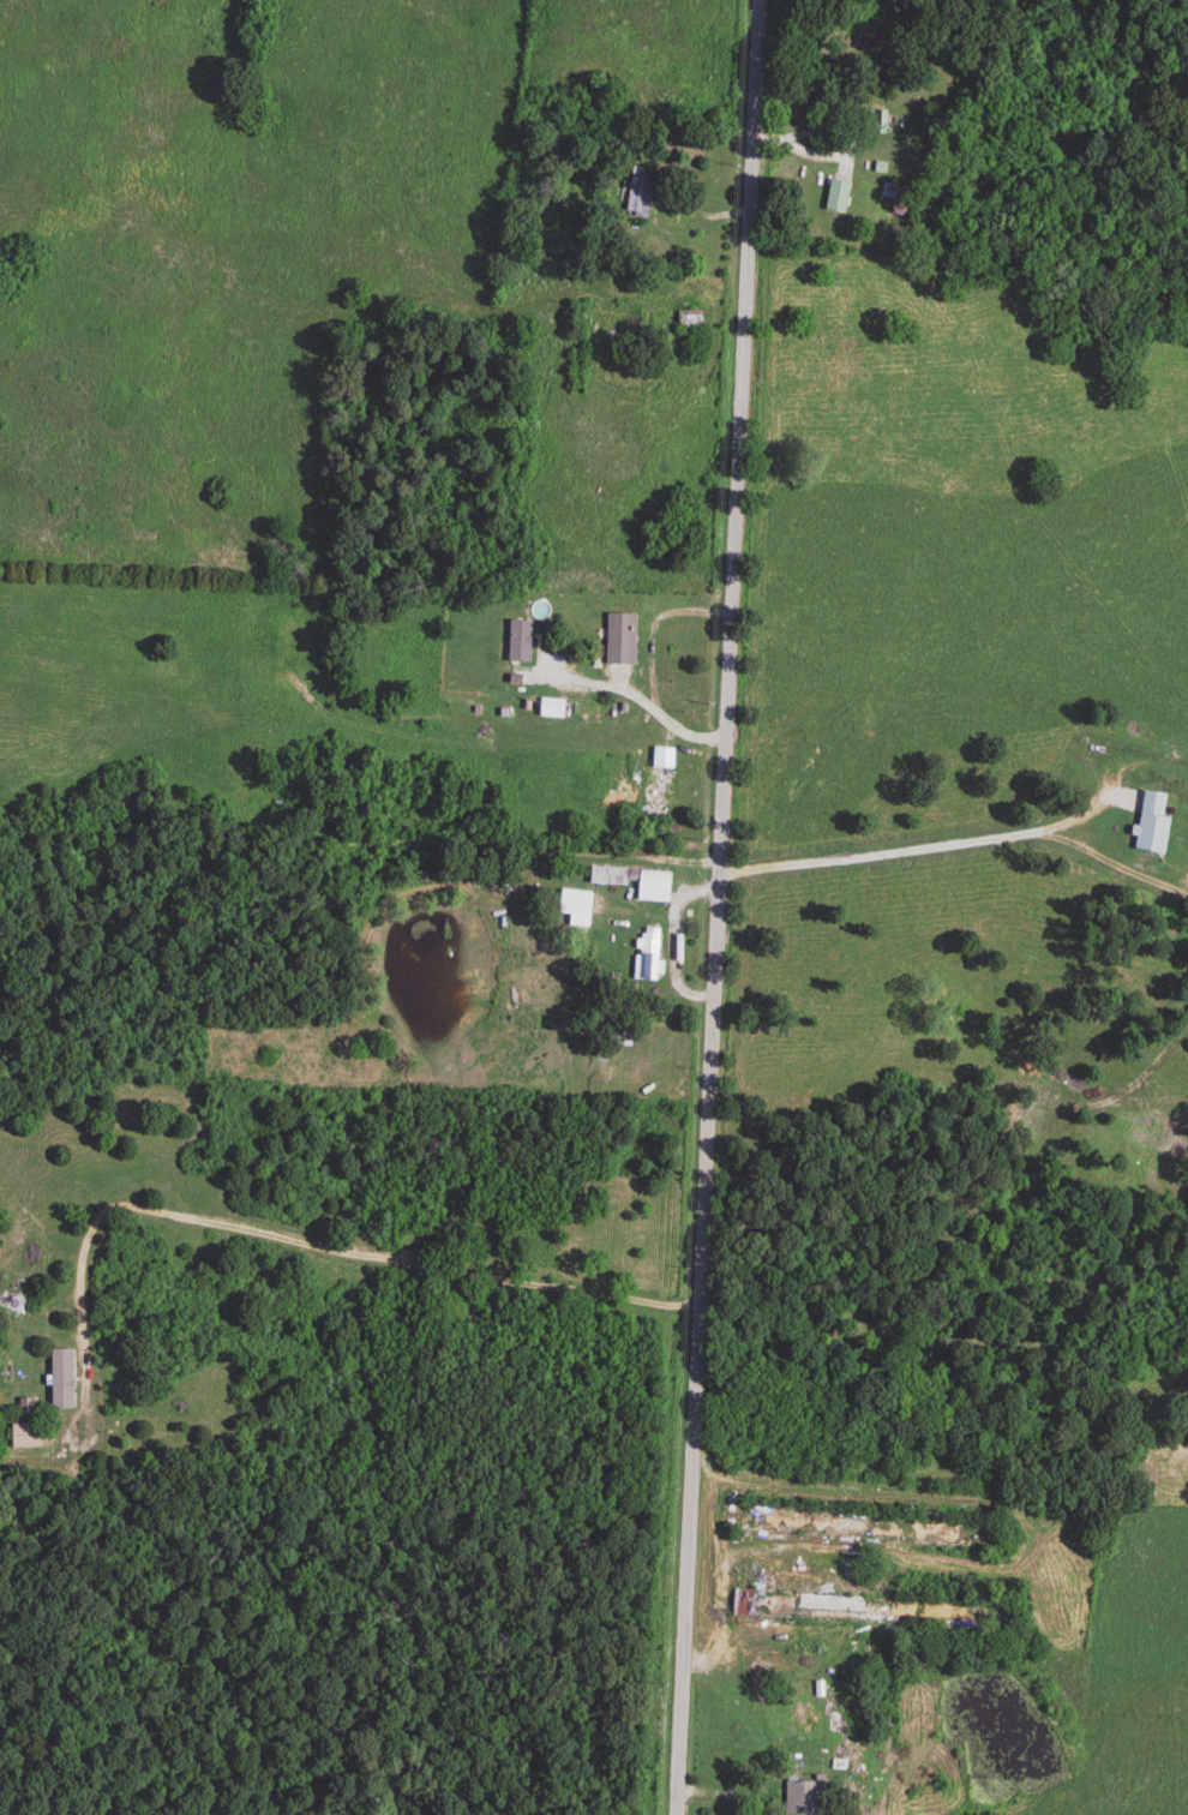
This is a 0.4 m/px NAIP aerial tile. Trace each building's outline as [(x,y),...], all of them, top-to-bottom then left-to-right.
[(860,135),(886,135),(886,113),(861,112),(860,135)] [(646,220),(650,172),(629,170),(625,218),(646,220)] [(849,186),(830,181),(822,213),(841,218),(849,186)] [(700,314),(675,314),(675,334),(700,334),(700,314)] [(633,616),(605,616),(605,667),(633,667),(633,616)] [(506,666),(529,666),(529,623),(507,623),(506,666)] [(561,720),(561,703),(539,703),(539,720),(561,720)] [(671,750),(650,750),(650,821),(661,821),(661,793),(671,793),(671,750)] [(1131,853),(1160,857),(1165,821),(1160,820),(1164,797),(1140,794),(1131,853)] [(626,888),(627,870),(589,869),(588,886),(626,888)] [(669,894),(671,875),(637,872),(636,892),(669,894)] [(658,930),(643,930),(643,982),(658,982),(658,930)] [(10,1427),(10,1451),(40,1451),(40,1427),(10,1427)] [(991,1522),(727,1506),(726,1532),(990,1548),(991,1522)] [(731,1619),(996,1630),(997,1604),(732,1592),(731,1619)] [(784,1779),(812,1778),(814,1810),(785,1811),(784,1779)]
